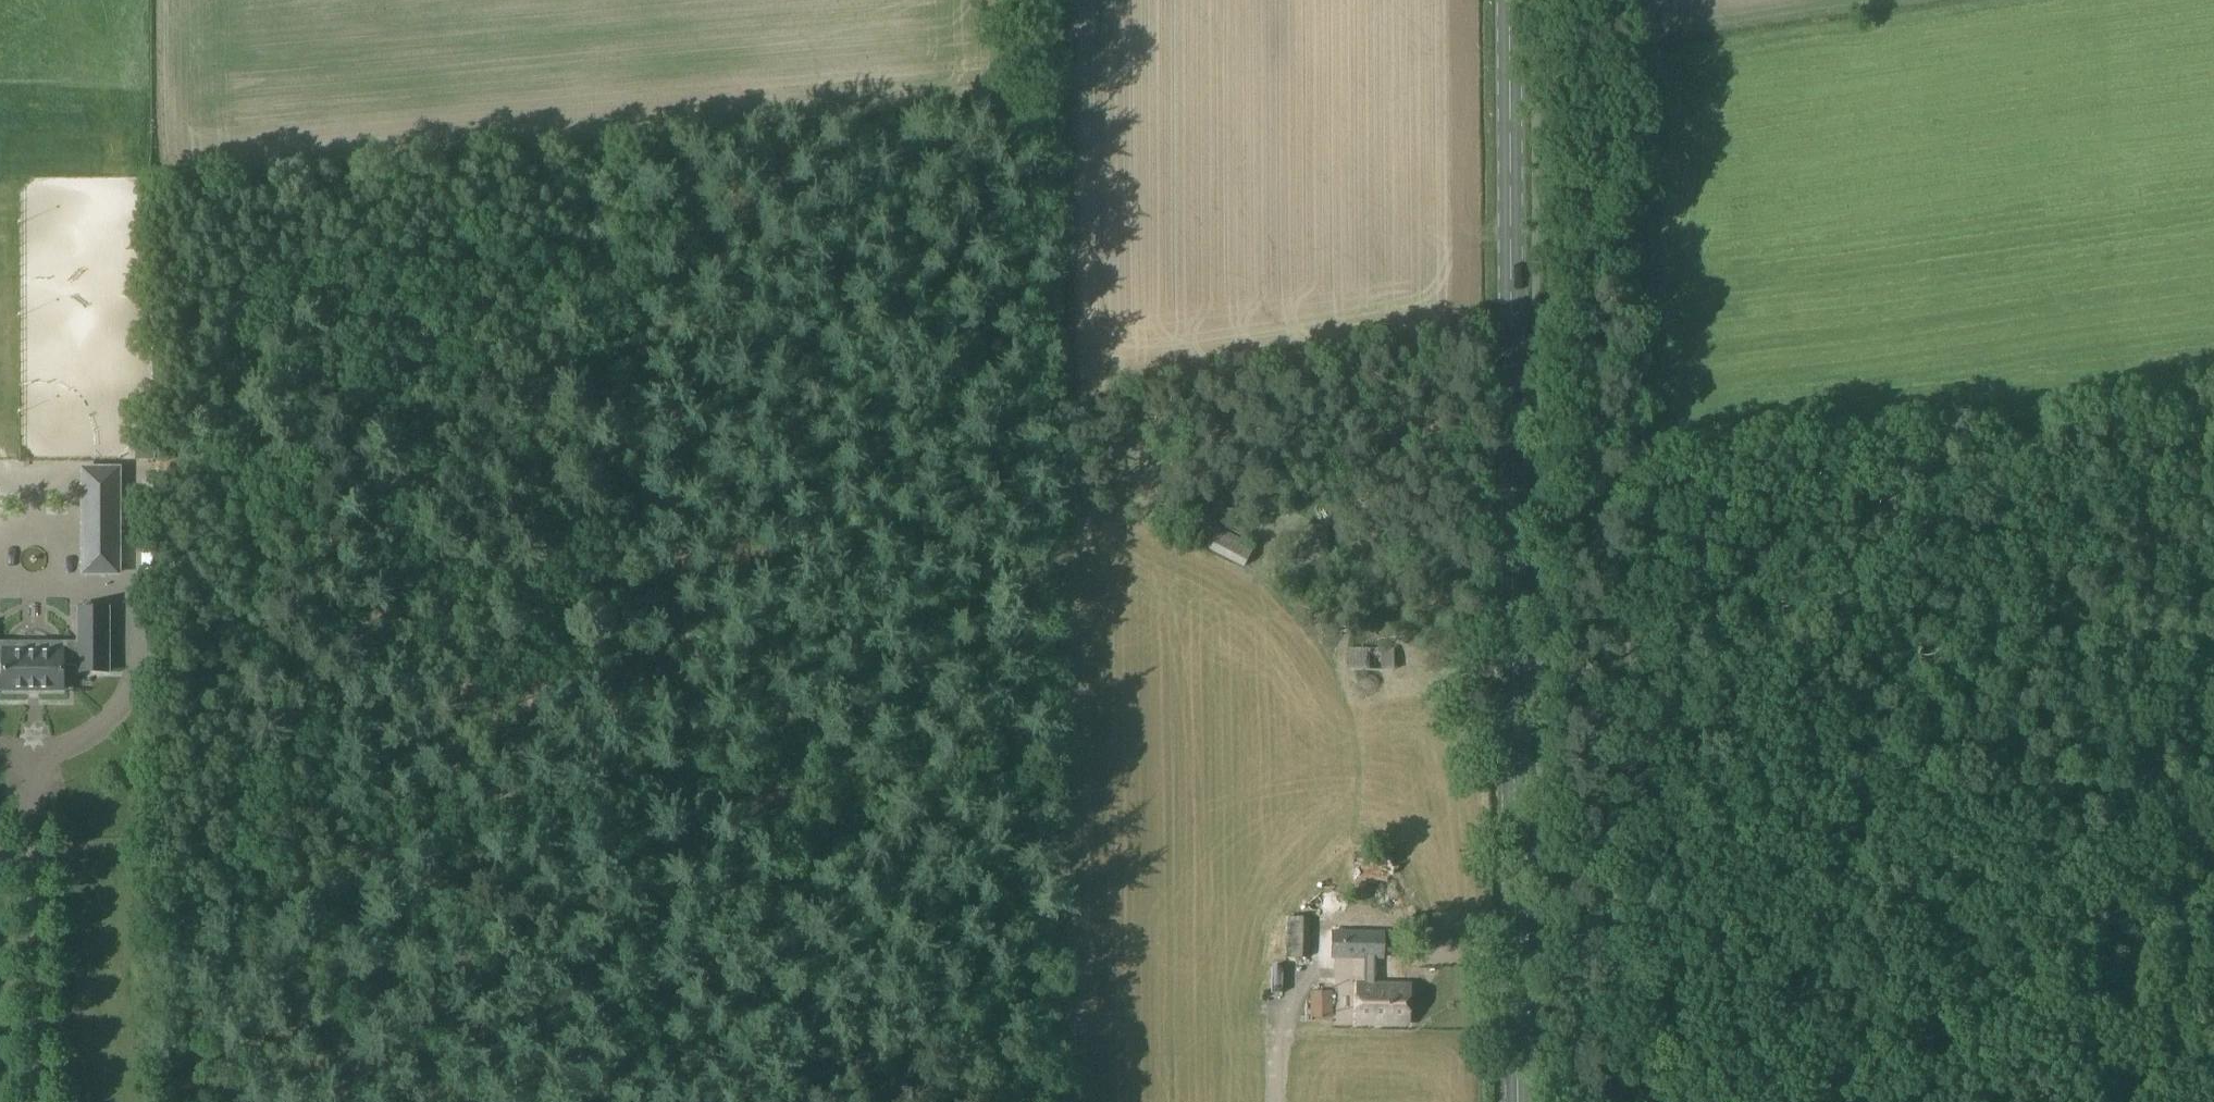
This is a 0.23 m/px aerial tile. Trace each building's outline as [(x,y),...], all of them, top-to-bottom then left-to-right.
[(118,573),(118,468),(83,468),(83,573),(118,573)] [(1216,526),(1205,547),(1243,567),(1254,545),(1216,526)] [(108,608),(78,607),(78,652),(63,652),(63,651),(42,651),(42,642),(25,642),(25,651),(3,651),(3,652),(0,652),(0,666),(3,666),(3,689),(63,688),(63,666),(78,666),(78,671),(108,671),(108,608)] [(1394,648),(1355,649),(1355,672),(1395,671),(1394,648)] [(1343,848),(1342,881),(1404,883),(1406,850),(1343,848)] [(1420,919),(1407,919),(1407,938),(1420,939),(1420,919)] [(1383,957),(1384,933),(1345,932),(1344,956),(1366,957),(1375,957),(1383,957)] [(1358,983),(1357,1024),(1408,1025),(1409,985),(1397,984),(1397,981),(1386,980),(1386,984),(1374,984),(1375,957),(1366,957),(1365,983),(1358,983)]
